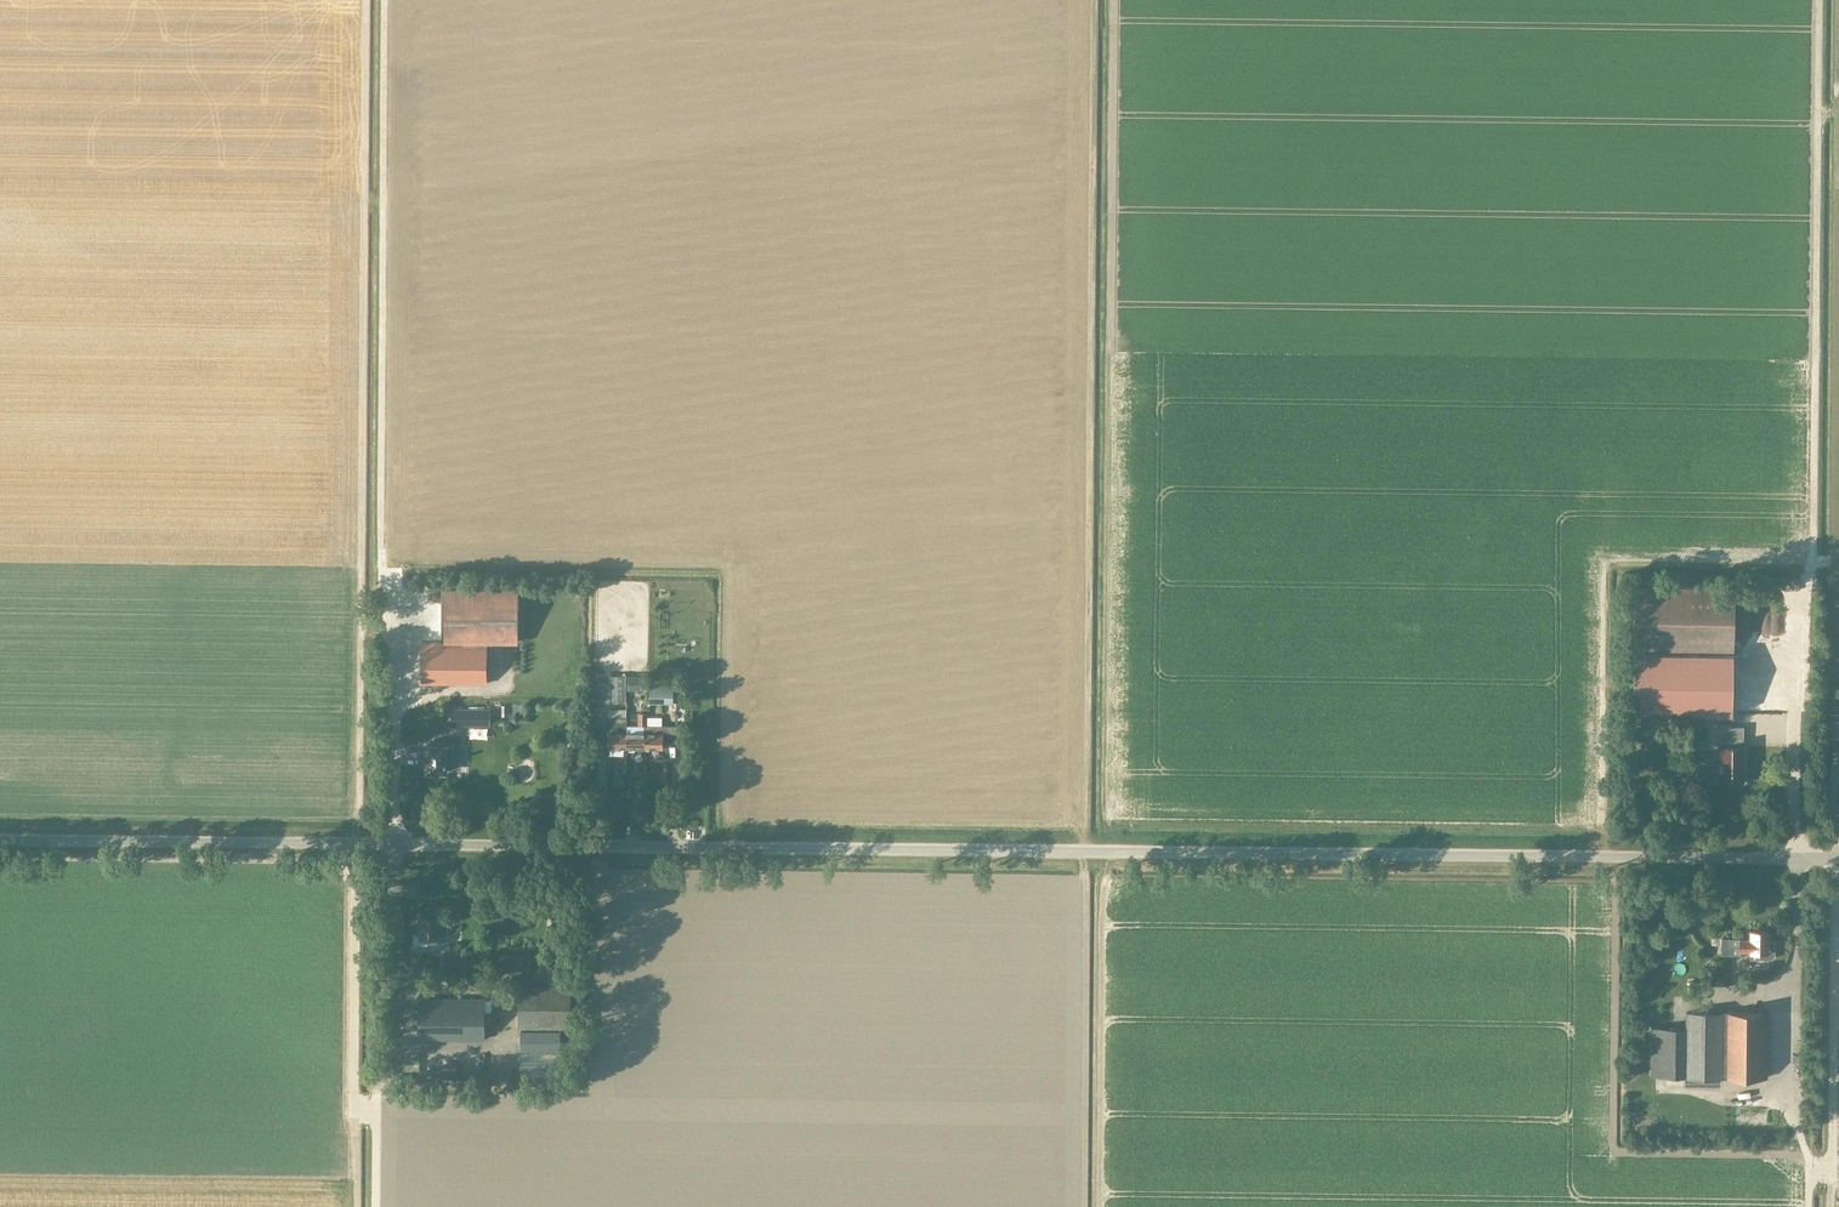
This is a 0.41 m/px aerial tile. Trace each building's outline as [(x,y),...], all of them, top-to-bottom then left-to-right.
[(1633,587),(1633,650),(1731,651),(1731,588),(1664,588),(1664,583),(1654,583),(1654,588),(1633,587)] [(422,643),(421,683),(486,684),(486,642),(518,642),(518,591),(445,590),(444,641),(465,641),(465,643),(422,643)] [(1752,664),(1765,664),(1765,644),(1737,644),(1737,659),(1732,658),(1732,671),(1752,671),(1752,664)] [(1719,671),(1726,671),(1726,658),(1708,659),(1709,676),(1720,675),(1719,671)] [(1780,688),(1783,694),(1792,690),(1788,684),(1780,688)] [(648,704),(673,704),(674,687),(649,686),(648,704)] [(489,710),(450,710),(450,725),(489,725),(489,710)] [(626,748),(627,725),(627,715),(608,715),(608,748),(626,748)] [(647,726),(647,719),(638,719),(638,725),(627,725),(626,748),(645,748),(645,725),(647,726)] [(1829,738),(1838,738),(1838,721),(1829,720),(1829,738)] [(677,726),(647,726),(645,725),(645,748),(663,748),(663,741),(677,741),(677,726)] [(1719,781),(1743,781),(1744,736),(1721,735),(1721,746),(1720,746),(1720,751),(1717,751),(1717,762),(1711,762),(1711,780),(1719,780),(1719,781)] [(427,746),(427,772),(445,772),(445,758),(454,758),(454,744),(436,744),(436,746),(427,746)] [(448,936),(448,928),(438,928),(439,917),(420,917),(420,933),(413,933),(412,945),(434,945),(434,938),(438,938),(438,936),(448,936)] [(1741,949),(1750,949),(1750,959),(1768,959),(1770,959),(1773,958),(1774,956),(1775,954),(1775,952),(1775,941),(1768,941),(1768,931),(1750,931),(1750,939),(1731,939),(1731,954),(1741,954),(1741,949)] [(521,985),(521,1026),(568,1026),(568,986),(521,985)] [(484,999),(419,999),(419,1039),(484,1039),(484,999)] [(1722,1077),(1723,1012),(1686,1012),(1686,1027),(1686,1076),(1722,1077)] [(1723,1012),(1722,1077),(1767,1077),(1767,1013),(1723,1012)] [(1686,1027),(1651,1027),(1650,1076),(1686,1076),(1686,1027)] [(521,1031),(520,1075),(559,1075),(560,1031),(521,1031)]
